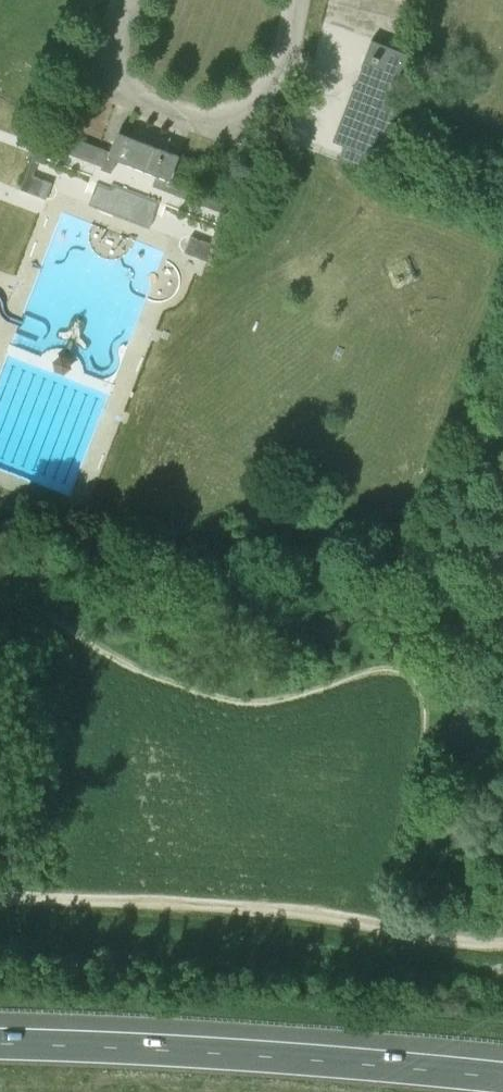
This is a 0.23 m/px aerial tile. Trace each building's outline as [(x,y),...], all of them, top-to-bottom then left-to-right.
[(353,89),(333,140),(344,145),(339,159),(363,169),(369,154),(385,160),(403,113),(404,111),(388,105),(408,54),(403,52),(372,40),(356,81),(353,89)] [(136,150),(114,141),(110,151),(41,126),(34,144),(49,149),(50,146),(102,166),(101,168),(111,172),(117,158),(131,164),(136,150)] [(157,174),(171,180),(180,155),(118,131),(114,141),(136,150),(131,164),(157,174)] [(32,159),(21,190),(46,199),(52,183),(33,176),(38,161),(32,159)] [(221,212),(214,229),(216,229),(221,232),(227,234),(237,210),(237,209),(169,183),(171,180),(157,174),(155,178),(153,185),(221,212)] [(111,188),(97,183),(89,204),(150,227),(160,201),(112,183),(111,188)] [(210,262),(221,232),(216,229),(210,243),(191,236),(185,252),(210,262)]
